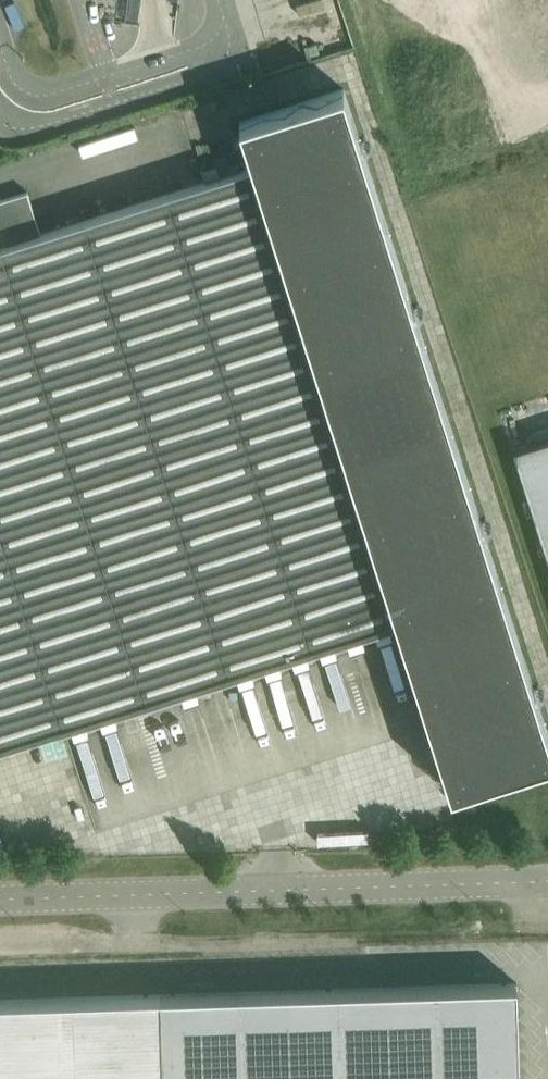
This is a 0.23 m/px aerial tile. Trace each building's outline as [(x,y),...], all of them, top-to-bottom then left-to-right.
[(239,121),(253,165),(40,232),(27,191),(0,199),(0,232),(4,244),(0,245),(0,747),(397,621),(450,789),(547,758),(547,734),(343,88),(239,121)] [(513,447),(547,559),(547,436),(513,447)] [(516,983),(160,994),(0,999),(0,1078),(519,1078),(516,983)]
